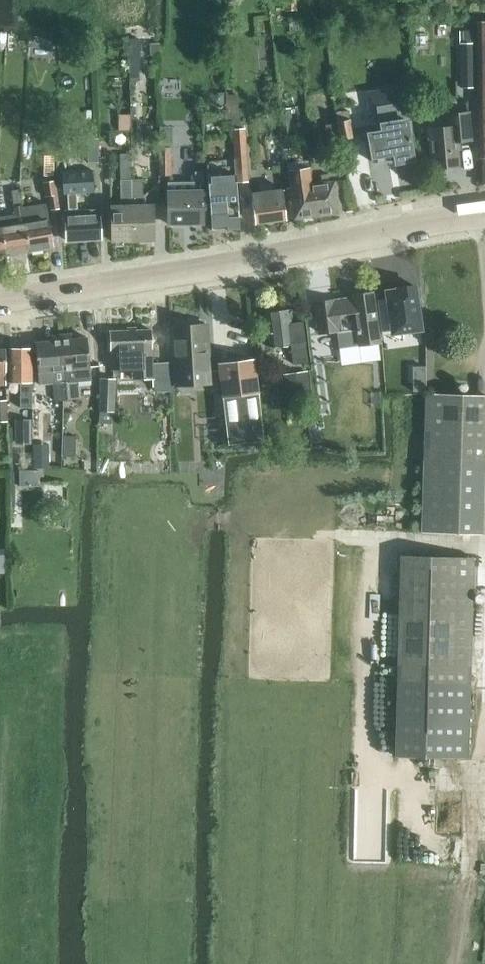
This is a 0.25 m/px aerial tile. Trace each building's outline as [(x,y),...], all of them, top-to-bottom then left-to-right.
[(285,9),(296,9),(295,0),(284,0),(285,9)] [(474,22),(479,159),(482,158),(484,186),(484,22),(474,22)] [(137,38),(126,39),(126,40),(128,67),(138,67),(139,67),(137,40),(137,38)] [(157,43),(149,43),(149,54),(158,54),(158,48),(158,43),(157,43)] [(471,44),(459,44),(461,88),(473,88),(471,44)] [(138,67),(128,67),(128,80),(139,79),(138,67)] [(409,159),(413,158),(408,127),(403,104),(378,108),(382,131),(368,133),(373,162),(395,158),(396,161),(400,160),(402,163),(407,162),(409,159)] [(457,142),(470,141),(468,112),(445,114),(446,127),(427,128),(430,169),(457,167),(456,150),(458,150),(457,142)] [(129,114),(117,114),(117,130),(129,130),(129,114)] [(350,120),(338,122),(341,138),(353,136),(350,120)] [(291,121),(279,122),(282,148),(294,147),(291,121)] [(341,138),(338,122),(326,124),(329,140),(341,138)] [(244,128),(232,129),(234,156),(236,182),(248,181),(244,128)] [(97,139),(87,139),(88,162),(98,162),(97,139)] [(158,148),(159,175),(171,175),(170,147),(158,148)] [(110,205),(111,239),(132,238),(131,179),(130,153),(119,153),(119,171),(120,205),(110,205)] [(209,159),(206,163),(211,218),(225,217),(226,222),(233,228),(239,227),(236,182),(234,156),(209,159)] [(309,168),(288,171),(294,217),(316,214),(311,184),(309,168)] [(93,170),(63,172),(64,194),(68,194),(69,211),(63,211),(66,240),(100,238),(99,209),(78,210),(77,193),(94,192),(93,170)] [(167,180),(167,191),(168,222),(203,222),(202,190),(202,170),(195,170),(195,180),(167,180)] [(311,184),(316,214),(337,211),(331,172),(323,173),(324,182),(311,184)] [(132,238),(153,238),(152,204),(142,204),(141,178),(131,179),(132,238)] [(45,182),(42,182),(44,197),(50,196),(51,209),(59,208),(55,180),(45,182)] [(254,224),(286,219),(282,188),(270,189),(269,182),(261,183),(262,190),(250,192),(254,224)] [(5,255),(28,251),(24,223),(19,189),(11,191),(14,213),(0,216),(0,219),(5,255)] [(48,219),(24,223),(28,251),(52,247),(48,219)] [(335,328),(337,328),(339,348),(358,344),(379,341),(372,291),(351,294),(352,299),(331,302),(331,300),(313,302),(318,333),(335,330),(335,328)] [(291,363),(307,361),(302,322),(291,323),(289,310),(265,313),(269,346),(289,344),(291,363)] [(173,326),(175,373),(176,385),(210,383),(206,324),(173,326)] [(156,390),(171,390),(172,363),(149,362),(150,332),(111,330),(110,367),(132,367),(132,377),(151,377),(151,384),(156,390)] [(79,397),(77,382),(91,380),(89,366),(86,336),(59,339),(66,398),(79,397)] [(54,399),(66,398),(59,339),(34,341),(38,383),(52,382),(54,399)] [(31,407),(31,348),(8,348),(8,382),(19,382),(19,407),(31,407)] [(227,444),(262,439),(253,357),(217,362),(227,444)] [(426,390),(425,366),(413,367),(413,391),(426,390)] [(288,404),(310,401),(307,370),(284,373),(288,404)] [(114,379),(99,378),(98,410),(113,410),(114,379)] [(179,390),(180,418),(195,417),(193,389),(179,390)] [(421,534),(482,535),(484,392),(423,391),(421,534)] [(61,407),(50,407),(50,419),(61,419),(61,407)] [(307,413),(311,444),(322,442),(322,441),(328,441),(327,436),(324,436),(320,411),(307,413)] [(28,443),(29,419),(16,419),(16,443),(28,443)] [(52,421),(51,455),(61,455),(62,421),(52,421)] [(74,435),(62,435),(62,455),(74,455),(74,435)] [(48,468),(48,454),(33,453),(33,467),(48,468)] [(19,486),(39,486),(39,470),(19,470),(19,486)] [(400,555),(394,756),(468,758),(474,557),(400,555)]
